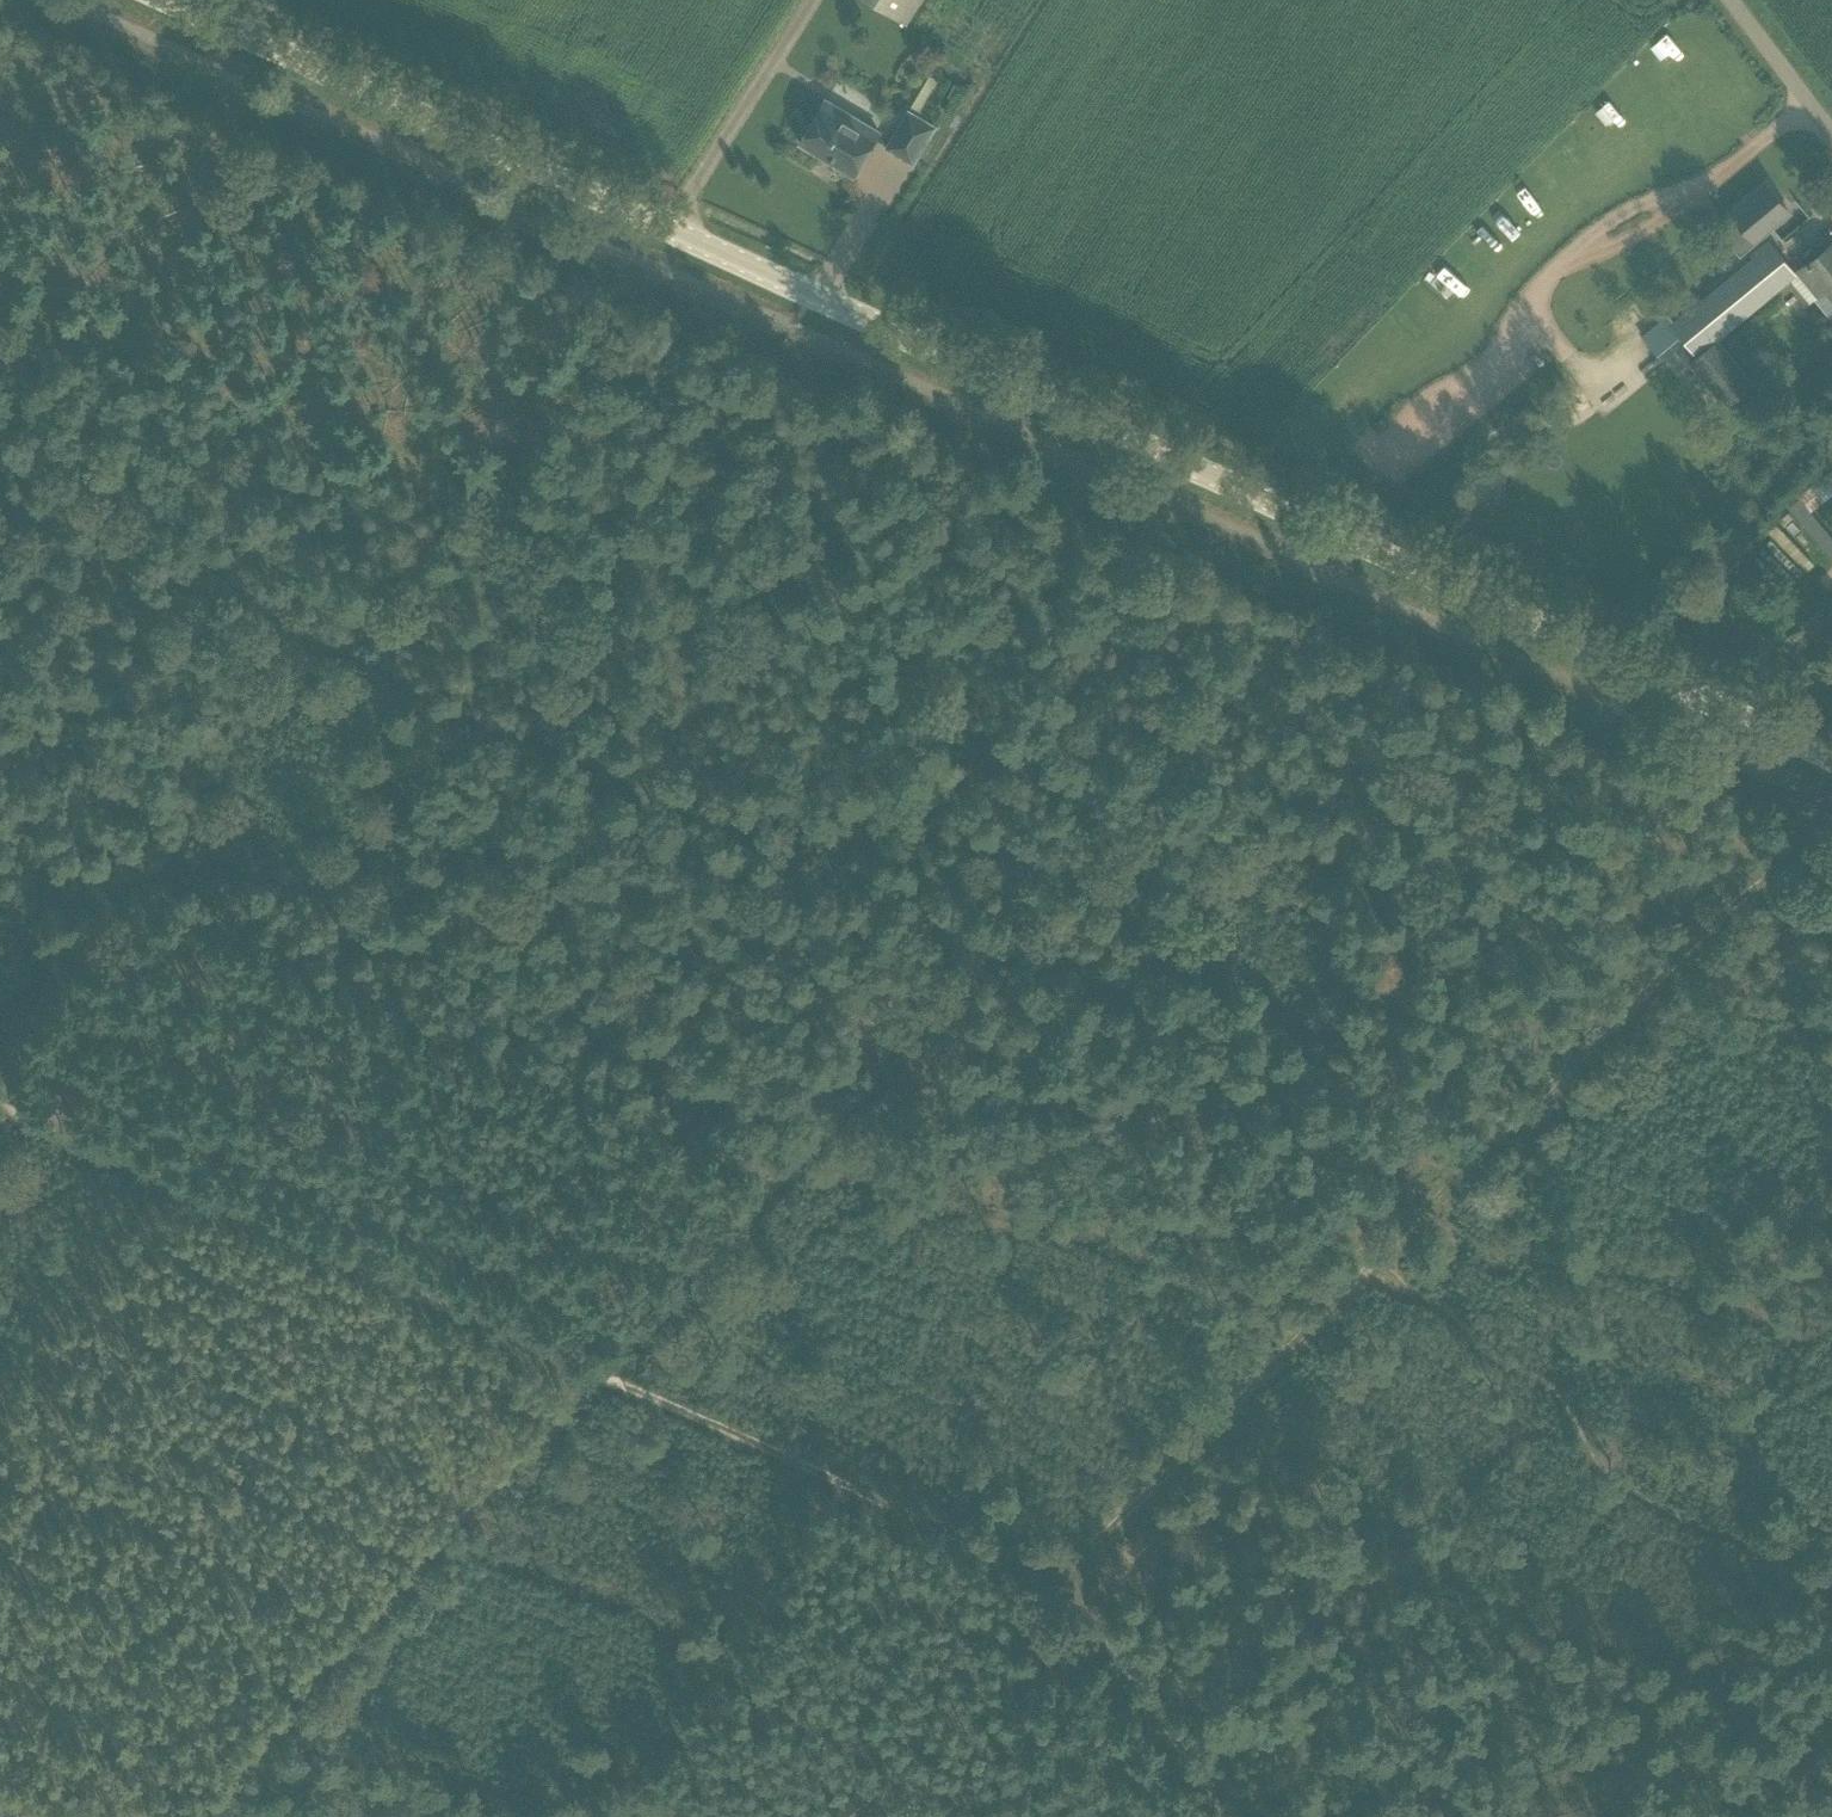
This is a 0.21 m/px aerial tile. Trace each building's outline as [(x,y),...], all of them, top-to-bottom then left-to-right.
[(921,0),(869,0),(906,24),(921,0)] [(800,143),(853,176),(879,132),(861,121),(857,127),(822,106),(811,125),(806,124),(801,133),(804,137),(800,143)] [(887,148),(913,164),(935,127),(909,111),(887,148)] [(1730,214),(1750,238),(1786,208),(1767,184),(1730,214)] [(1753,261),(1750,262),(1693,310),(1690,307),(1673,321),(1667,314),(1640,335),(1651,350),(1674,331),(1695,357),(1688,362),(1725,408),(1755,384),(1718,339),(1797,274),(1769,240),(1749,257),(1753,261)] [(1815,298),(1830,316),(1831,314),(1831,245),(1800,271),(1819,295),(1815,298)] [(1819,501),(1831,492),(1831,469),(1808,485),(1819,501)] [(1814,613),(1800,625),(1808,634),(1821,621),(1814,613)]
